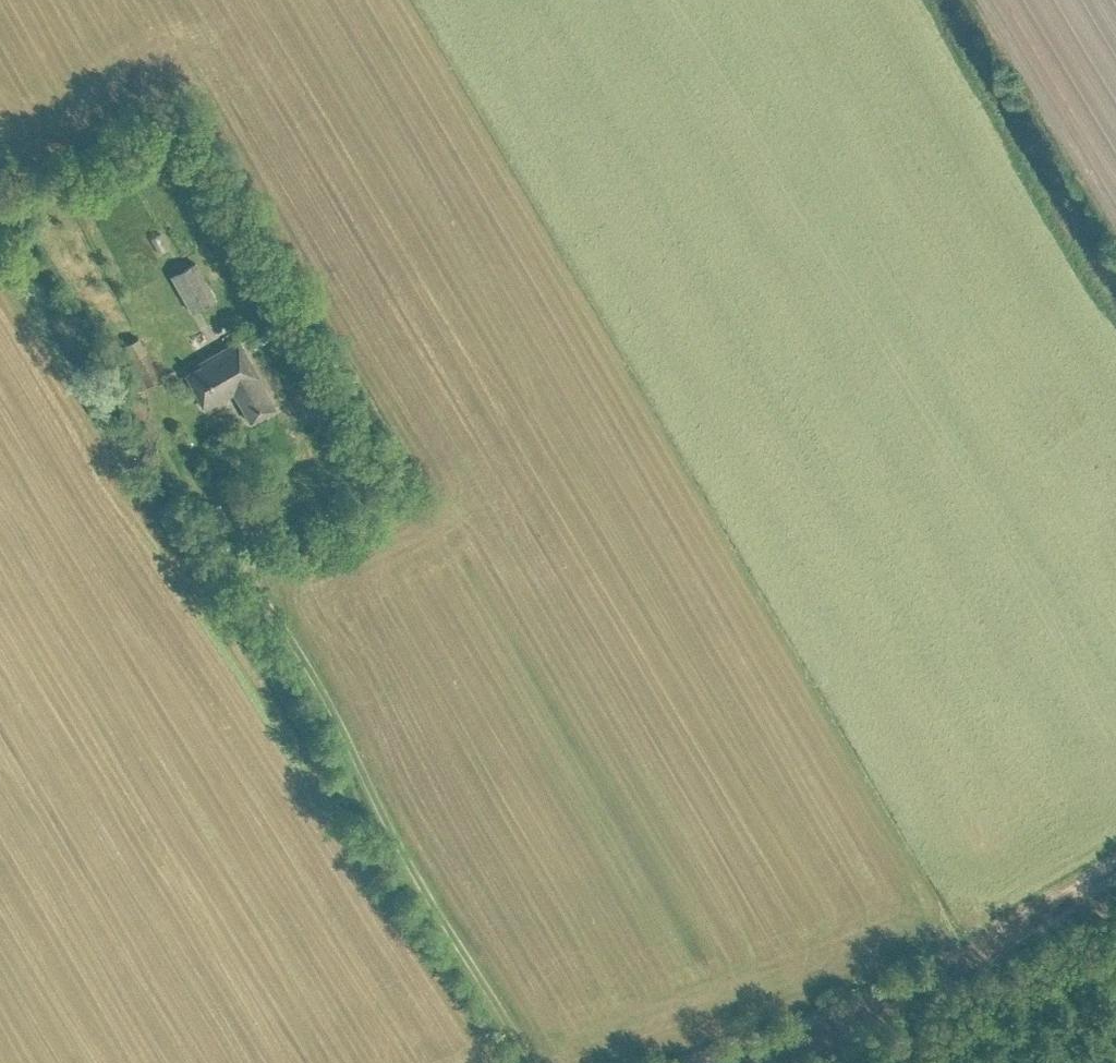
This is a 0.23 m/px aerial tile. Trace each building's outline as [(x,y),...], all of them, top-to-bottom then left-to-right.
[(214,298),(195,263),(171,276),(191,311),(214,298)] [(148,351),(140,334),(121,343),(123,347),(110,353),(117,366),(116,367),(130,393),(162,377),(148,351)] [(251,421),(276,407),(259,377),(260,376),(239,339),(200,361),(202,364),(187,373),(206,408),(235,391),(251,421)]
